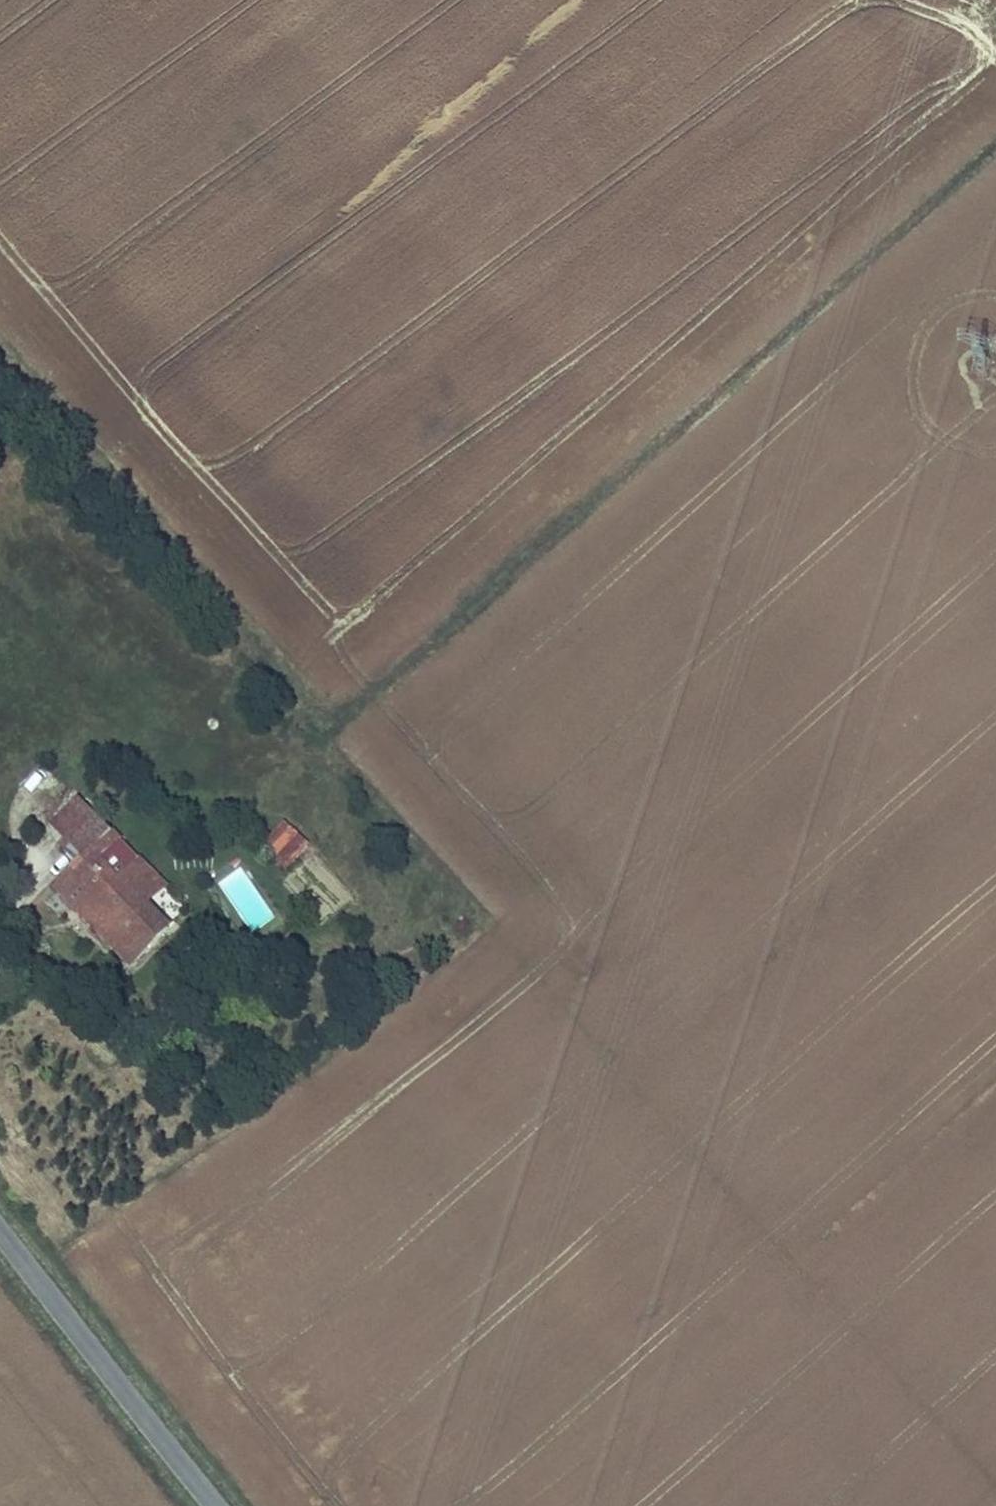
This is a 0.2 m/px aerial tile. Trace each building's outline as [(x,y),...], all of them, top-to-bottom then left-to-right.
[(48,824),(81,858),(50,888),(113,952),(129,969),(170,929),(149,906),(120,877),(138,860),(77,797),(48,824)] [(311,845),(284,822),(262,848),(289,871),(311,845)] [(138,860),(120,877),(149,906),(167,889),(138,860)]
